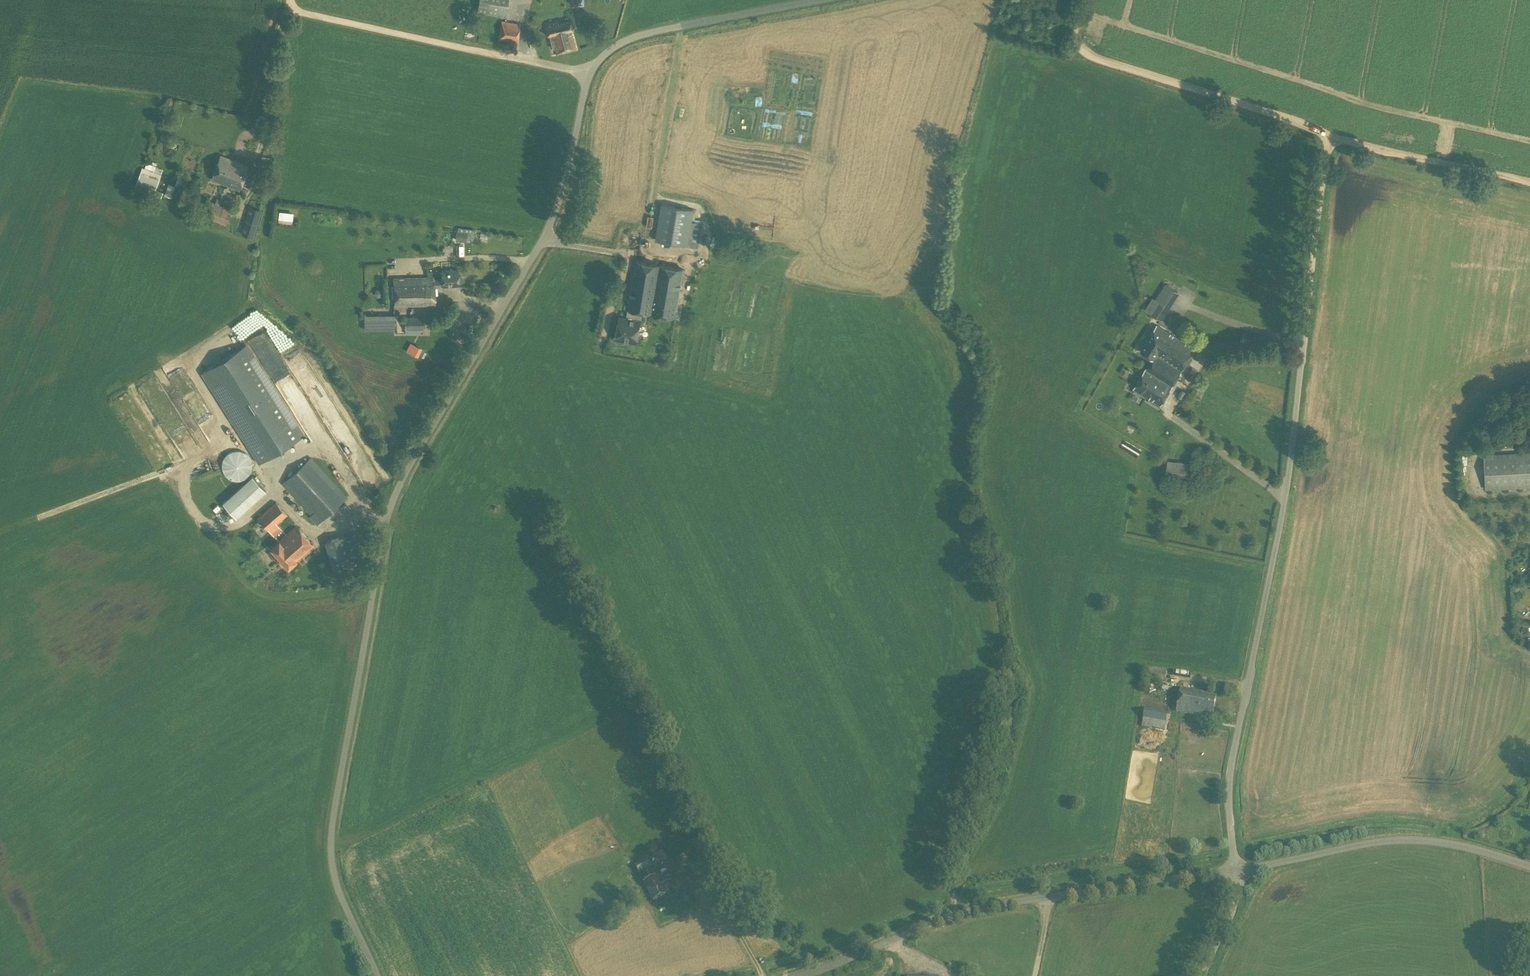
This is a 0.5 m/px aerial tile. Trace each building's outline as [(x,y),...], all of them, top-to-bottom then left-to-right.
[(508,0),(479,0),(477,11),(505,16),(508,0)] [(517,42),(520,24),(502,21),(499,39),(517,42)] [(576,49),(571,31),(574,31),(571,21),(546,27),(549,36),(550,35),(553,48),(555,48),(557,54),(576,49)] [(239,190),(249,166),(221,156),(212,179),(239,190)] [(161,198),(163,192),(155,189),(161,174),(142,168),(134,189),(161,198)] [(184,188),(188,178),(178,175),(175,185),(184,188)] [(171,198),(175,186),(169,184),(164,195),(171,198)] [(219,204),(221,200),(217,198),(215,203),(211,202),(206,217),(226,224),(231,209),(219,204)] [(688,246),(694,209),(661,204),(655,240),(688,246)] [(253,238),(262,210),(250,207),(241,234),(253,238)] [(291,223),(292,212),(278,210),(277,221),(291,223)] [(457,231),(456,239),(467,241),(468,232),(457,231)] [(629,311),(643,313),(676,318),(684,269),(637,262),(629,311)] [(415,279),(416,305),(436,304),(436,287),(460,285),(459,269),(442,271),(442,278),(435,279),(435,278),(415,279)] [(395,305),(416,305),(415,279),(395,279),(395,305)] [(1161,320),(1169,308),(1160,302),(1151,314),(1161,320)] [(375,330),(394,330),(394,315),(375,315),(375,330)] [(405,330),(424,329),(423,316),(405,316),(405,330)] [(1160,368),(1178,338),(1158,325),(1141,352),(1152,359),(1150,362),(1160,368)] [(1160,368),(1176,379),(1195,348),(1178,338),(1160,368)] [(408,342),(404,350),(417,357),(421,348),(408,342)] [(258,464),(305,435),(247,344),(201,373),(258,464)] [(259,359),(265,368),(280,358),(274,349),(259,359)] [(1176,379),(1160,368),(1150,362),(1134,388),(1160,404),(1176,379)] [(238,481),(240,480),(243,479),(245,478),(247,477),(248,475),(250,473),(251,471),(252,468),(252,466),(252,464),(251,461),(250,459),(249,457),(247,455),(246,453),(243,452),(241,451),(238,451),(236,450),(233,451),(231,452),(229,453),(227,454),(225,456),(224,458),(223,461),(222,463),(222,466),(222,468),(223,470),(224,473),(225,475),(227,477),(228,478),(231,479),(233,480),(235,481),(238,481)] [(1529,488),(1529,454),(1485,456),(1487,490),(1529,488)] [(317,525),(347,497),(311,457),(282,483),(311,515),(309,516),(317,525)] [(1189,481),(1192,464),(1168,461),(1165,477),(1189,481)] [(236,517),(266,490),(252,475),(223,502),(236,517)] [(269,531),(287,515),(276,501),(258,517),(269,531)] [(280,541),(296,560),(313,545),(296,527),(280,541)] [(338,581),(367,572),(355,533),(326,542),(338,581)] [(296,560),(280,541),(279,541),(270,549),(288,568),(297,561),(296,560)] [(1165,681),(1166,670),(1147,667),(1145,678),(1165,681)] [(1213,716),(1217,697),(1202,694),(1203,692),(1182,688),(1177,711),(1198,715),(1198,714),(1213,716)] [(1165,730),(1168,713),(1145,709),(1142,727),(1151,729),(1151,727),(1165,730)] [(655,863),(665,859),(661,849),(652,853),(655,863)] [(638,873),(650,866),(646,858),(634,865),(638,873)] [(654,900),(666,893),(657,876),(644,882),(654,900)]
